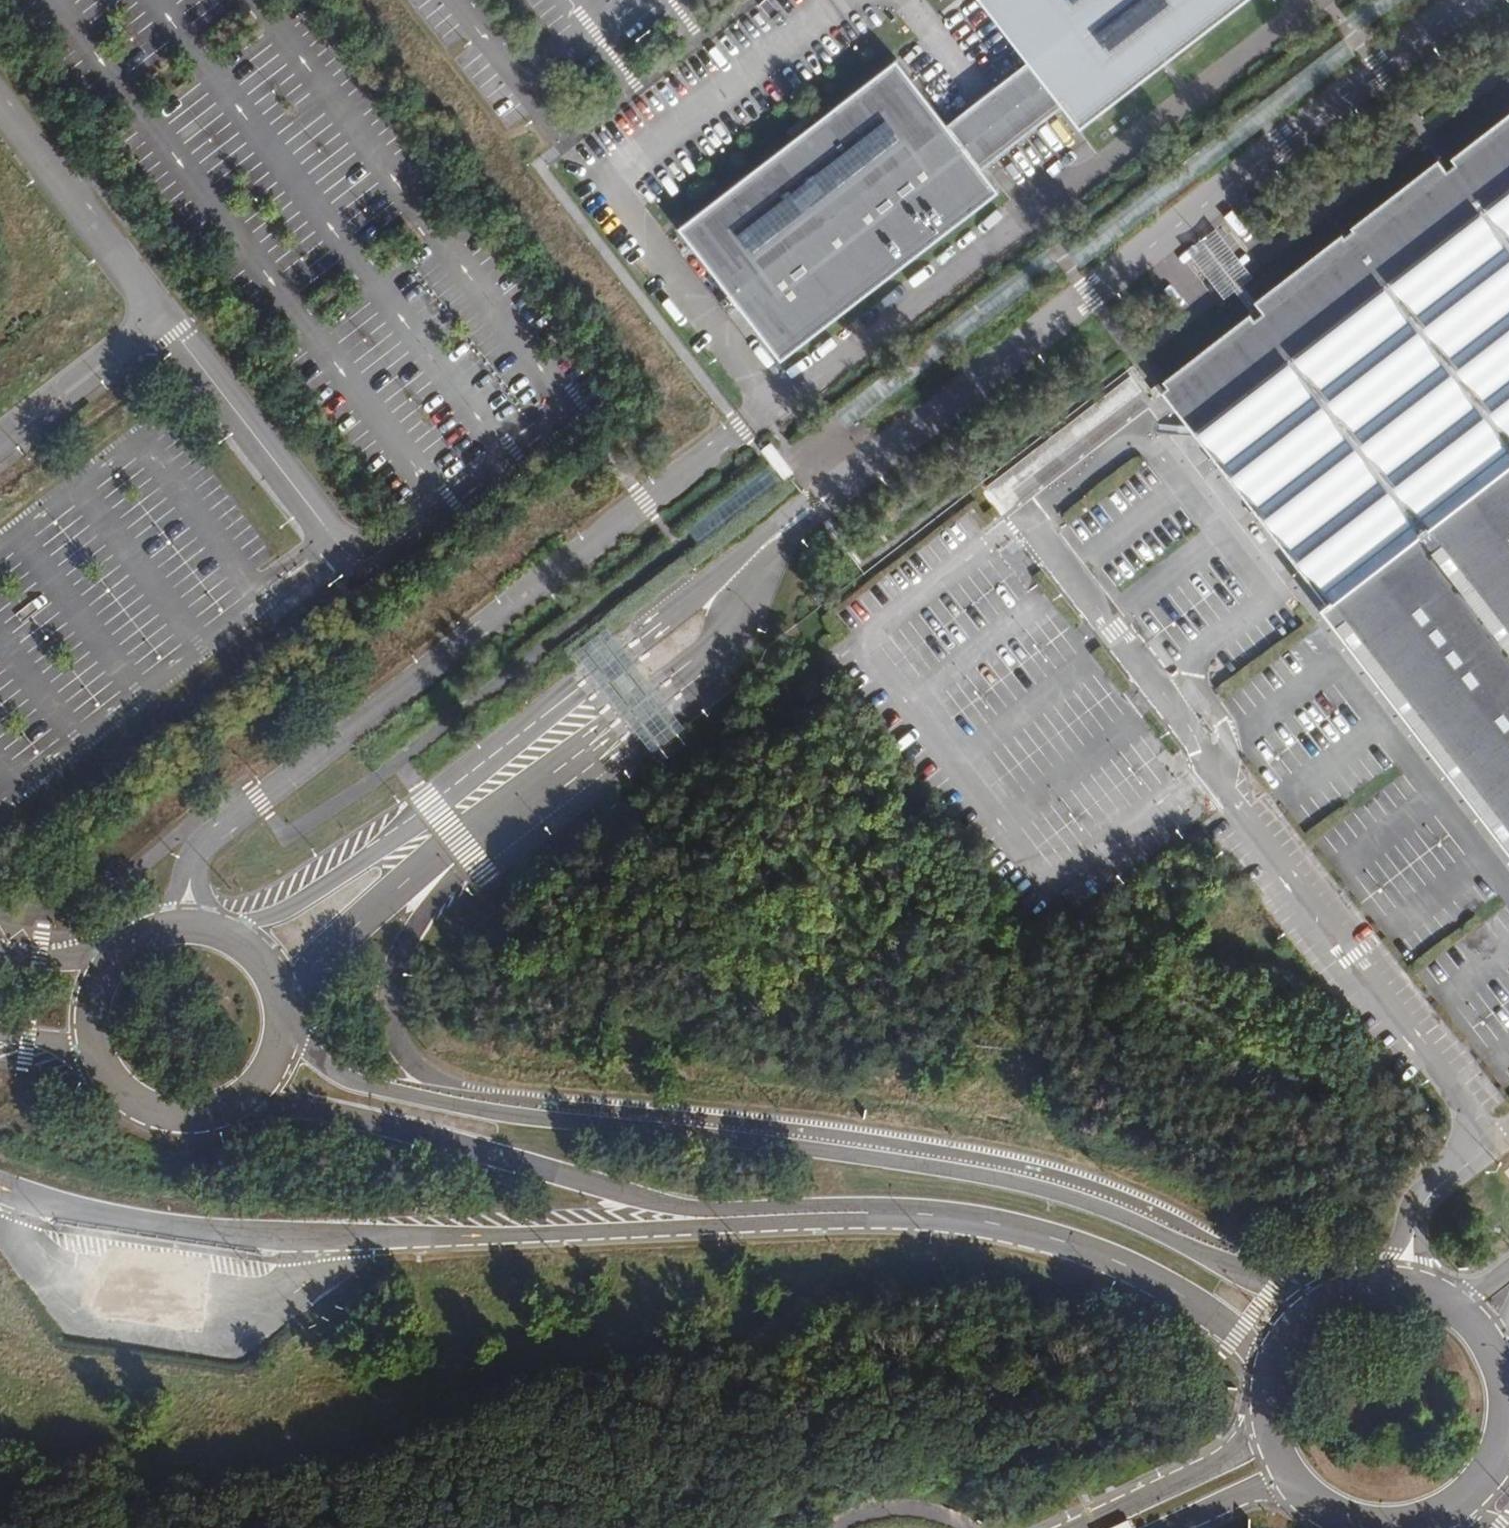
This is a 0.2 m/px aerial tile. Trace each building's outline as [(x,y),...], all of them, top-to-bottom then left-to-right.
[(788,356),(1006,188),(992,167),(1068,109),(1083,129),(1249,0),(981,0),(1031,63),(951,122),(900,56),(684,222),(788,356)] [(1448,155),(1451,158),(1441,166),(1434,156),(1252,297),(1260,307),(1251,313),(1248,309),(1161,375),(1166,381),(1175,394),(1168,399),(1324,597),(1318,602),(1508,847),(1508,107),(1448,155)] [(1251,273),(1213,223),(1182,246),(1220,296),(1231,288),(1248,309),(1251,313),(1260,307),(1252,297),(1240,281),(1251,273)] [(1175,394),(1166,381),(1158,387),(1168,399),(1175,394)]
